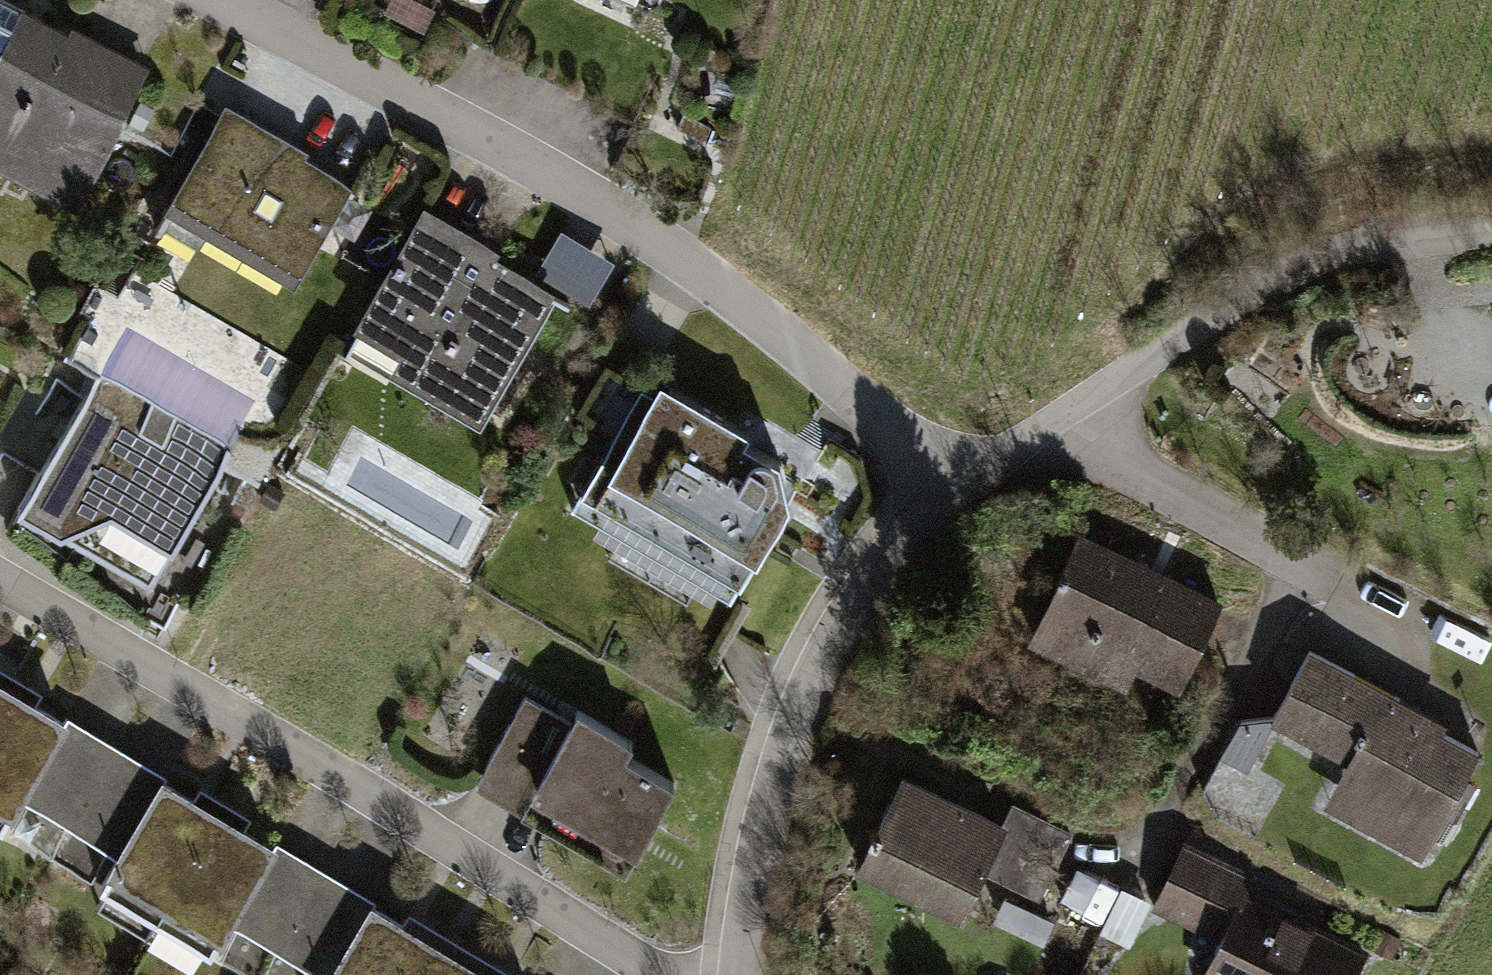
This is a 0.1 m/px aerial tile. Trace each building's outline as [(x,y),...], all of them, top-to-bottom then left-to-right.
[(642,19),(651,0),(601,0),(642,19)] [(0,87),(0,162),(82,209),(161,74),(41,6),(0,87)] [(359,176),(233,110),(168,234),(301,301),(359,176)] [(431,216),(354,349),(503,436),(581,302),(431,216)] [(565,231),(539,274),(593,307),(620,264),(565,231)] [(264,406),(131,332),(30,512),(158,585),(264,406)] [(742,441),(603,362),(538,477),(677,555),(742,441)] [(1213,594),(1082,537),(1035,645),(1167,702),(1213,594)] [(1483,747),(1314,660),(1279,728),(1354,767),(1332,811),(1425,859),(1483,747)] [(0,670),(0,829),(8,834),(28,799),(74,719),(77,713),(0,670)] [(529,700),(485,784),(638,864),(682,779),(626,750),(635,733),(580,704),(570,722),(529,700)] [(165,774),(74,719),(28,799),(120,854),(165,774)] [(1261,823),(1281,788),(1256,773),(1276,739),(1247,722),(1206,792),(1261,823)] [(287,835),(169,768),(165,774),(120,854),(100,888),(219,955),(238,921),(283,843),(287,835)] [(1063,843),(906,776),(864,875),(967,919),(984,879),(1037,902),(1063,843)] [(1193,842),(1163,908),(1227,937),(1210,974),(1368,974),(1382,943),(1264,890),(1270,877),(1193,842)] [(283,843),(238,921),(325,974),(334,974),(378,897),(283,843)] [(380,893),(378,897),(334,974),(526,974),(380,893)]
